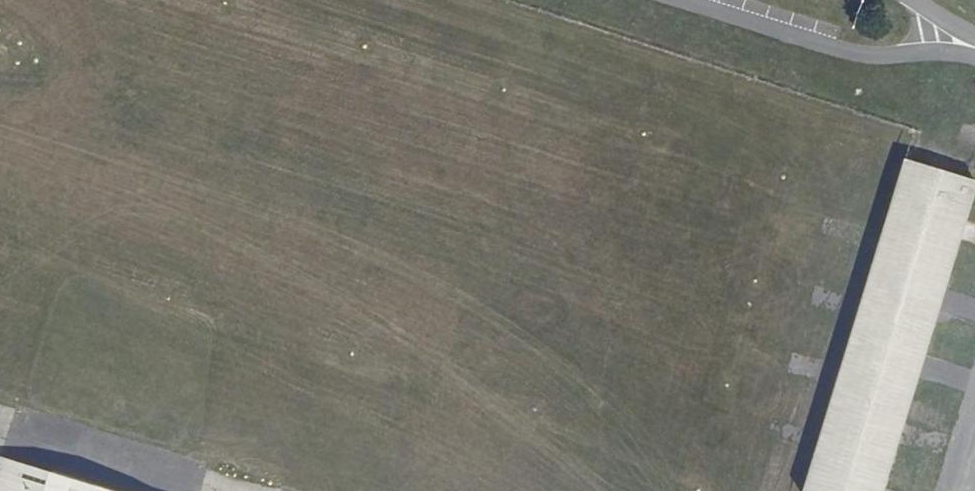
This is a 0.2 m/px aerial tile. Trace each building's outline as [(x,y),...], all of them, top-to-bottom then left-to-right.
[(804,490),(881,490),(974,193),(974,181),(905,155),(804,490)] [(0,460),(0,490),(113,490),(1,457),(0,460)]
